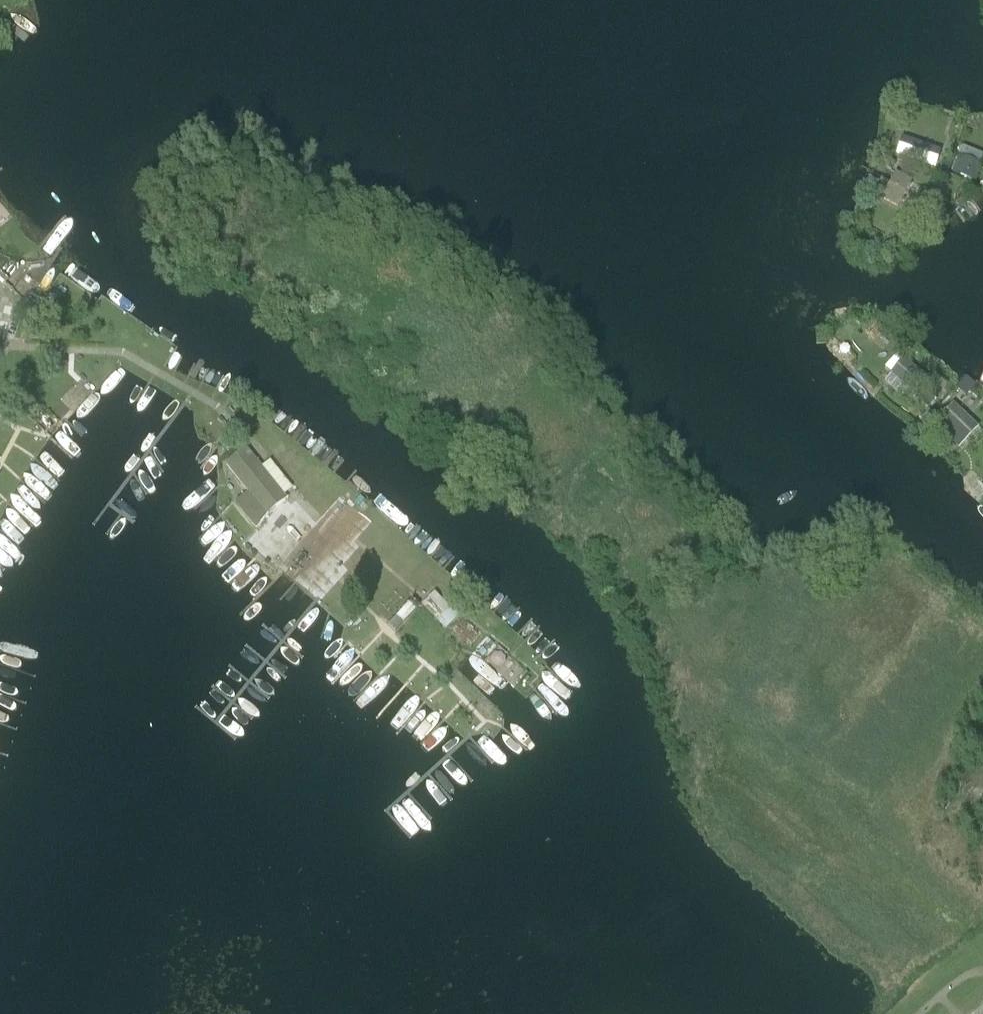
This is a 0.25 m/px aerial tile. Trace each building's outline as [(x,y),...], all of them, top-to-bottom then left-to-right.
[(902,138),(896,157),(934,169),(940,151),(902,138)] [(960,158),(955,175),(976,182),(982,165),(960,158)] [(895,174),(882,200),(898,208),(911,181),(895,174)] [(935,386),(904,359),(890,375),(921,403),(935,386)] [(978,429),(951,405),(938,420),(944,426),(939,431),(960,449),(978,429)] [(286,501),(245,450),(226,465),(249,493),(236,503),(257,529),(267,516),(286,501)] [(263,466),(283,488),(290,481),(270,459),(263,466)]
